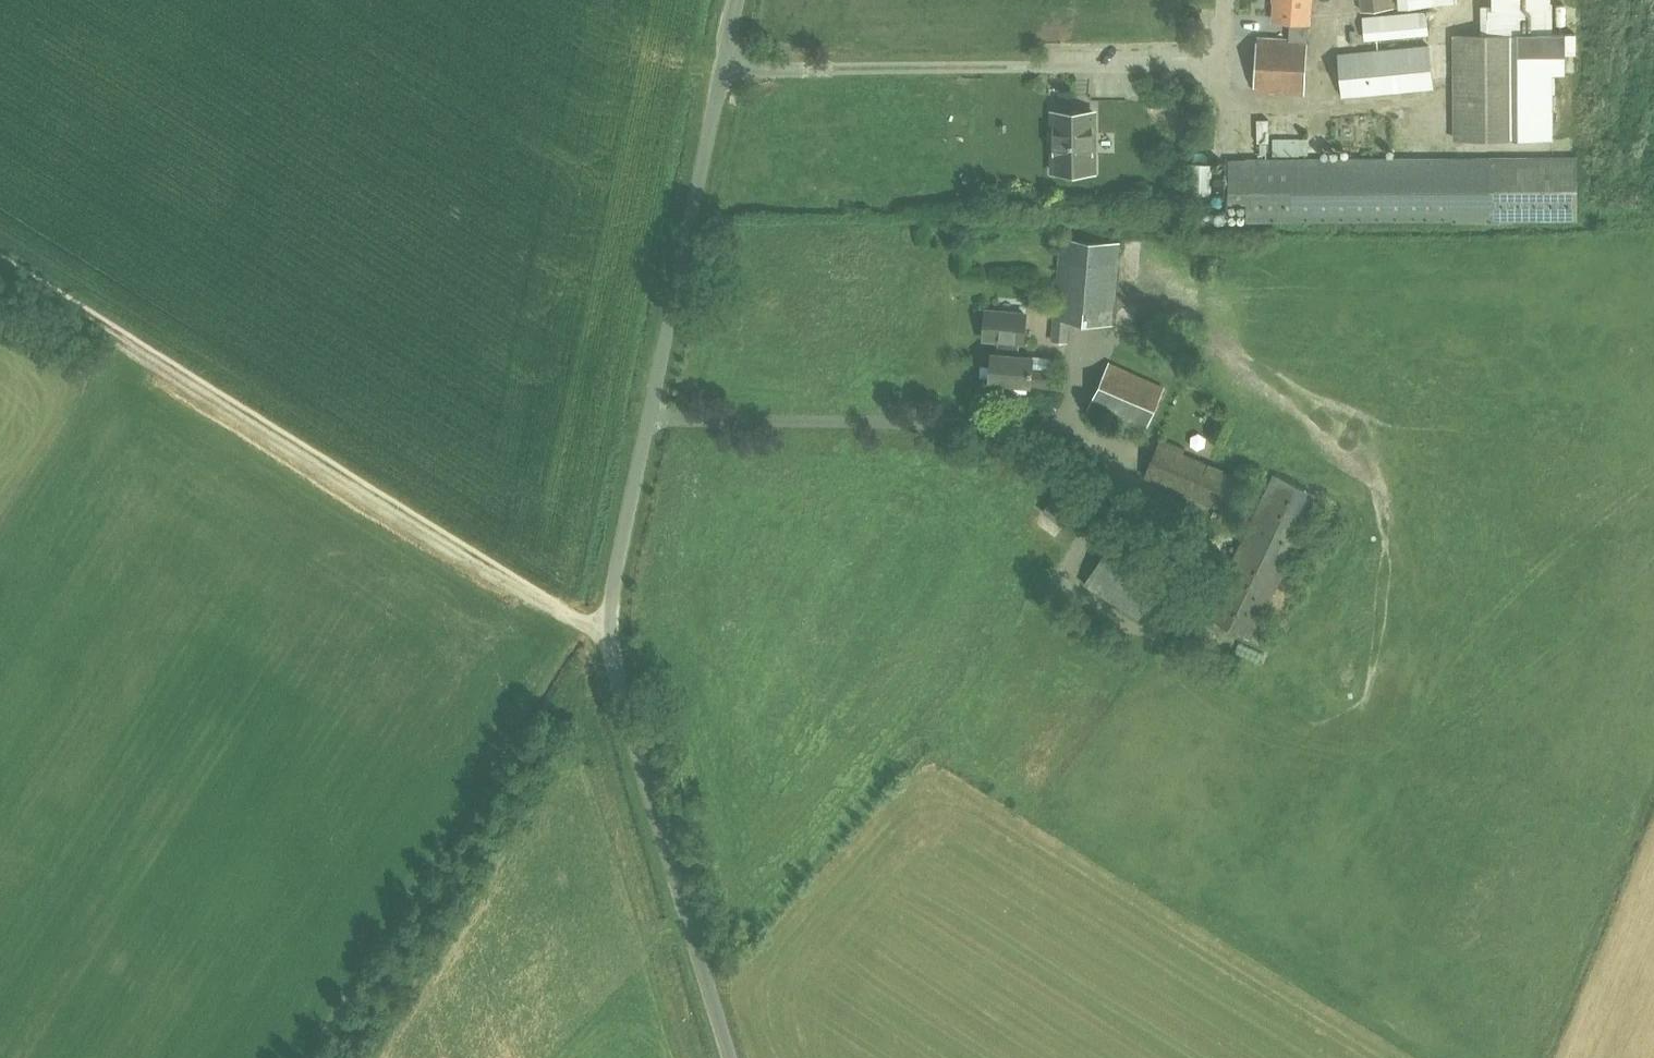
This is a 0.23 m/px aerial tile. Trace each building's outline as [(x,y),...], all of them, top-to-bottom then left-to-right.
[(1306,42),(1307,24),(1308,0),(1274,0),(1272,22),(1289,23),(1288,41),(1306,42)] [(1389,10),(1389,0),(1358,0),(1359,11),(1389,10)] [(1482,34),(1452,35),(1454,137),(1520,136),(1549,137),(1549,74),(1565,74),(1565,33),(1549,33),(1549,0),(1494,0),(1494,6),(1482,7),(1482,34)] [(1364,40),(1426,36),(1423,13),(1361,19),(1364,40)] [(1256,39),(1253,92),(1303,95),(1306,42),(1288,41),(1256,39)] [(1431,88),(1427,47),(1337,55),(1341,97),(1431,88)] [(1053,113),(1053,172),(1095,172),(1094,113),(1053,113)] [(1280,145),(1314,145),(1314,131),(1280,131),(1280,145)] [(1531,218),(1576,218),(1577,158),(1247,160),(1233,160),(1232,221),(1471,219),(1471,221),(1531,221),(1531,218)] [(1118,243),(1061,238),(1052,341),(1066,342),(1068,321),(1111,325),(1118,243)] [(1000,341),(999,354),(992,353),(990,383),(1031,385),(1031,384),(1049,385),(1050,370),(1032,369),(1033,356),(1013,355),(1015,342),(1023,342),(1025,314),(986,311),(984,340),(1000,341)] [(1185,353),(1172,348),(1168,359),(1181,363),(1185,353)] [(1040,359),(1058,360),(1059,349),(1040,349),(1040,359)] [(1144,435),(1166,386),(1109,363),(1087,411),(1144,435)] [(1245,481),(1244,481),(1182,456),(1185,448),(1160,437),(1144,477),(1232,512),(1245,481)] [(1319,496),(1274,475),(1206,616),(1251,638),(1319,496)] [(1138,621),(1178,557),(1124,522),(1083,585),(1138,621)]
